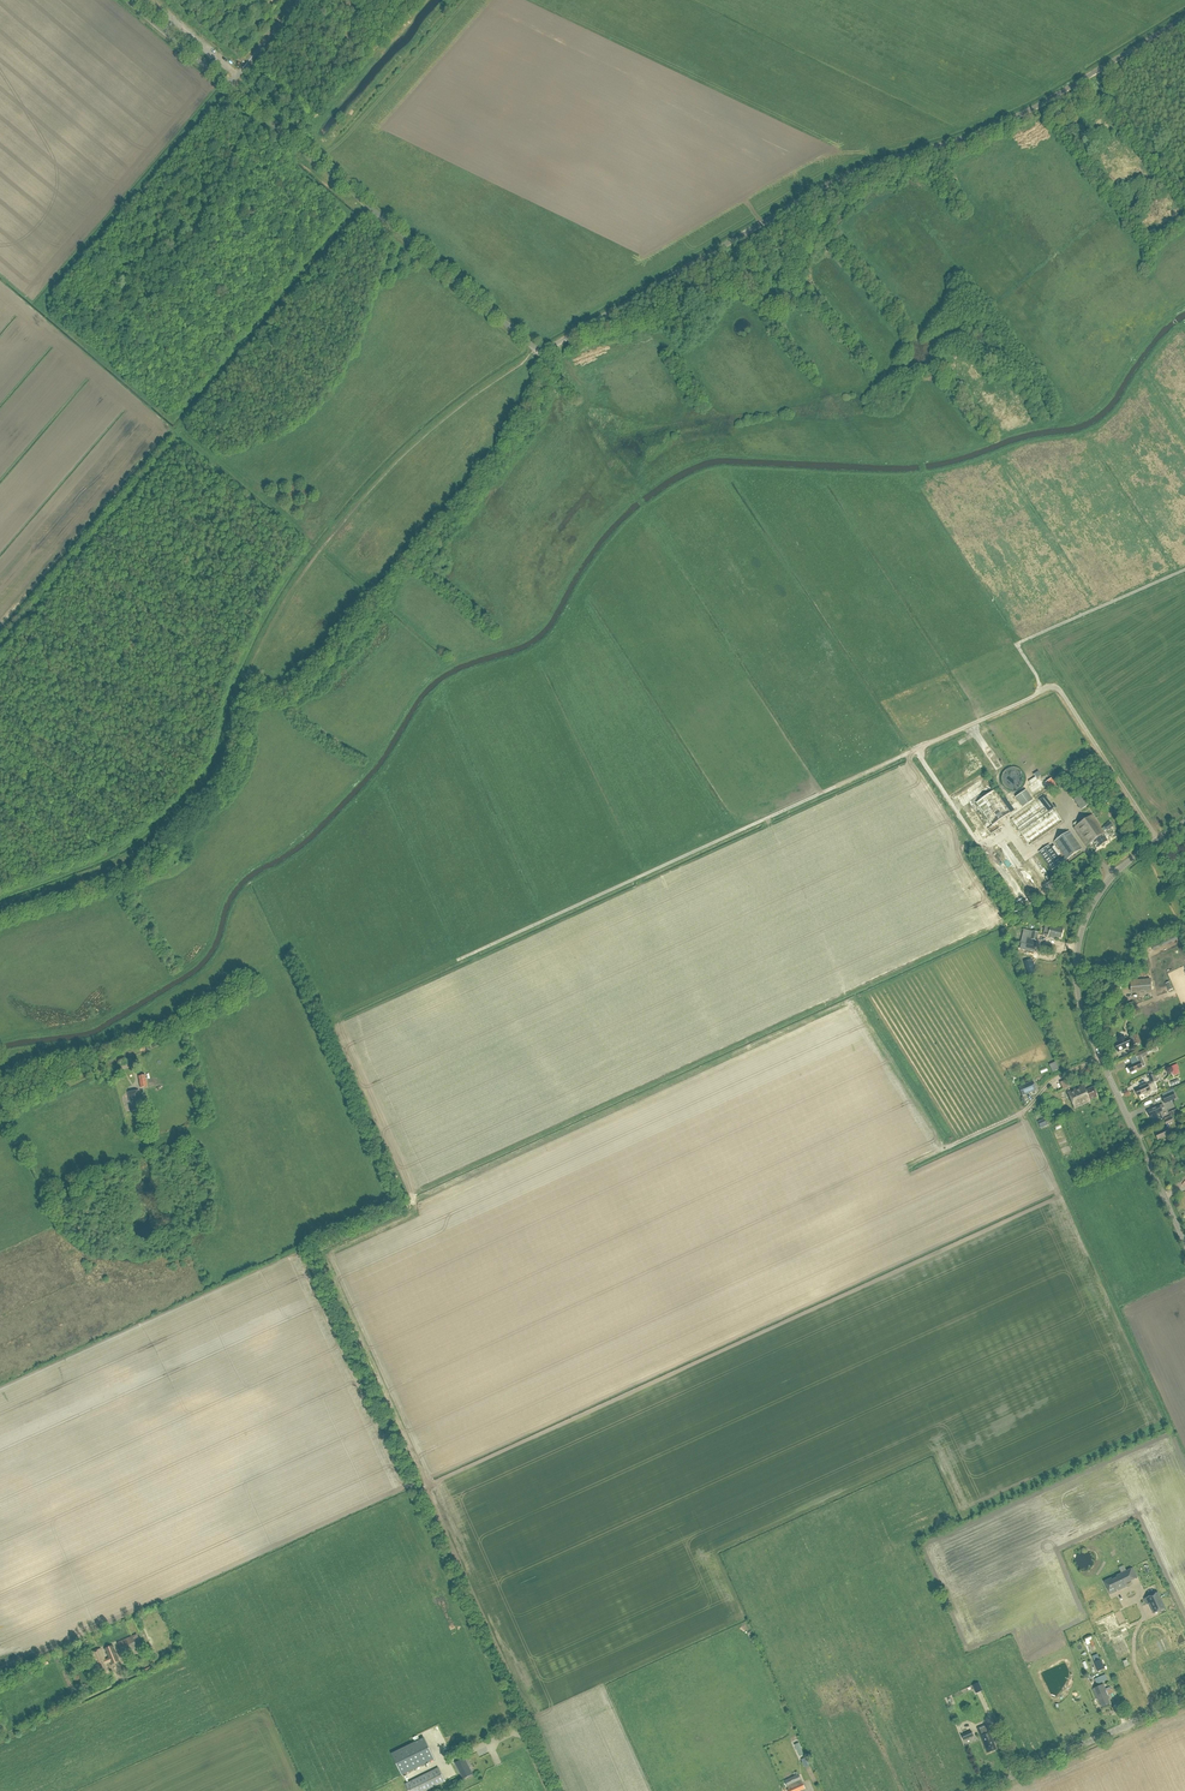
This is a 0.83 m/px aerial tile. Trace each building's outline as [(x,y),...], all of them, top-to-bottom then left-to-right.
[(926,147),(943,144),(942,137),(925,141),(926,147)] [(961,749),(964,755),(961,756),(960,754),(955,757),(958,762),(969,756),(966,750),(965,750),(964,747),(961,749)] [(951,759),(942,768),(946,772),(955,764),(951,759)] [(1035,779),(1037,778),(1041,785),(1044,783),(1037,771),(1032,773),(1035,779)] [(1030,794),(1041,787),(1036,779),(1025,786),(1030,794)] [(1056,787),(1051,779),(1046,783),(1051,791),(1056,787)] [(981,782),(963,794),(967,800),(985,788),(981,782)] [(1014,798),(1020,808),(1030,801),(1024,791),(1014,798)] [(1007,811),(999,799),(994,802),(990,797),(992,795),(990,792),(987,794),(989,797),(985,800),(982,797),(974,803),(990,827),(988,828),(989,830),(993,827),(990,823),(1007,811)] [(961,804),(966,800),(962,794),(957,797),(961,804)] [(1022,812),(1008,819),(1016,834),(1057,811),(1050,812),(1049,808),(1048,808),(1048,803),(1044,804),(1039,806),(1037,807),(1033,809),(1031,809),(1028,811),(1022,812)] [(1054,812),(1018,835),(1025,845),(1061,823),(1054,812)] [(1102,829),(1092,816),(1074,828),(1087,846),(1094,842),(1098,848),(1108,842),(1103,835),(1105,834),(1103,832),(1106,830),(1107,831),(1113,827),(1110,823),(1102,829)] [(1052,871),(1082,849),(1069,831),(1054,842),(1065,856),(1060,860),(1058,857),(1061,855),(1054,846),(1052,848),(1050,845),(1039,853),(1052,871)] [(987,854),(994,864),(1000,860),(993,850),(987,854)] [(1061,938),(1063,930),(1050,927),(1048,937),(1055,939),(1055,937),(1061,938)] [(1033,974),(1028,960),(1024,962),(1029,976),(1033,974)] [(1152,989),(1151,979),(1130,981),(1131,991),(1152,989)] [(1124,1006),(1128,1016),(1129,1018),(1138,1015),(1134,1002),(1124,1006)] [(1131,1045),(1127,1037),(1125,1038),(1124,1036),(1116,1039),(1117,1041),(1114,1043),(1117,1051),(1131,1045)] [(1133,1046),(1138,1044),(1135,1036),(1129,1038),(1133,1046)] [(1152,1053),(1151,1049),(1146,1051),(1145,1050),(1135,1055),(1138,1063),(1127,1068),(1130,1073),(1142,1068),(1142,1067),(1145,1065),(1141,1058),(1148,1055),(1147,1055),(1152,1053)] [(1179,1073),(1177,1069),(1178,1068),(1177,1064),(1176,1064),(1170,1066),(1174,1076),(1179,1073)] [(1157,1091),(1154,1083),(1156,1082),(1153,1075),(1148,1077),(1150,1083),(1147,1085),(1146,1084),(1139,1087),(1140,1088),(1135,1090),(1137,1096),(1141,1094),(1146,1097),(1150,1095),(1151,1092),(1153,1093),(1157,1091)] [(140,1088),(147,1087),(145,1076),(138,1077),(140,1088)] [(1018,1087),(1022,1096),(1037,1090),(1033,1081),(1018,1087)] [(1086,1091),(1083,1085),(1067,1093),(1075,1109),(1090,1102),(1090,1101),(1097,1097),(1093,1088),(1086,1091)] [(131,1111),(141,1110),(138,1091),(128,1093),(131,1111)] [(1162,1098),(1165,1104),(1176,1099),(1173,1093),(1162,1098)] [(1164,1108),(1163,1105),(1159,1106),(1147,1111),(1150,1117),(1152,1116),(1155,1123),(1163,1120),(1160,1113),(1162,1112),(1161,1110),(1164,1108)] [(1157,1140),(1170,1135),(1167,1129),(1155,1134),(1157,1140)] [(1117,1577),(1115,1578),(1112,1579),(1112,1580),(1111,1578),(1104,1581),(1110,1594),(1115,1591),(1115,1590),(1118,1588),(1119,1590),(1127,1586),(1125,1582),(1137,1577),(1132,1568),(1126,1571),(1127,1573),(1122,1576),(1121,1573),(1116,1576),(1117,1577)] [(1165,1608),(1157,1593),(1144,1599),(1147,1604),(1149,1603),(1153,1613),(1165,1608)] [(1065,1631),(1068,1642),(1088,1637),(1086,1626),(1065,1631)] [(122,1655),(137,1649),(132,1637),(117,1643),(122,1655)] [(1108,1672),(1118,1669),(1111,1645),(1101,1648),(1108,1672)] [(118,1662),(112,1646),(104,1649),(108,1658),(105,1659),(101,1649),(90,1654),(96,1668),(96,1667),(100,1676),(109,1672),(106,1664),(107,1664),(106,1663),(110,1662),(111,1665),(118,1662)] [(1086,1669),(1094,1665),(1090,1657),(1082,1661),(1086,1669)] [(1098,1672),(1104,1669),(1100,1659),(1094,1662),(1096,1668),(1098,1672)] [(142,1670),(144,1674),(154,1669),(152,1666),(142,1670)] [(1101,1677),(1094,1680),(1096,1685),(1104,1682),(1101,1677)] [(1093,1689),(1097,1699),(1099,1698),(1103,1707),(1110,1704),(1108,1698),(1109,1698),(1108,1696),(1109,1695),(1108,1694),(1113,1692),(1112,1689),(1107,1691),(1104,1684),(1097,1687),(1096,1687),(1093,1689)] [(967,1704),(974,1700),(970,1694),(964,1697),(967,1704)] [(976,1712),(968,1715),(972,1726),(977,1724),(979,1731),(987,1729),(980,1707),(975,1709),(976,1712)] [(974,1730),(961,1735),(959,1736),(961,1742),(963,1741),(976,1735),(974,1730)] [(994,1744),(992,1740),(994,1740),(990,1731),(981,1735),(988,1752),(997,1748),(995,1743),(994,1744)] [(391,1755),(401,1777),(434,1762),(423,1740),(391,1755)] [(771,1750),(781,1746),(779,1741),(769,1744),(771,1750)] [(804,1756),(799,1744),(794,1746),(800,1758),(804,1756)] [(486,1768),(495,1763),(488,1752),(479,1758),(486,1768)] [(463,1779),(472,1774),(464,1758),(455,1763),(463,1779)] [(445,1782),(439,1768),(405,1785),(408,1790),(427,1790),(445,1782)] [(787,1787),(801,1781),(799,1775),(784,1781),(787,1787)] [(805,1789),(802,1782),(787,1789),(787,1790),(801,1790),(805,1789)]
